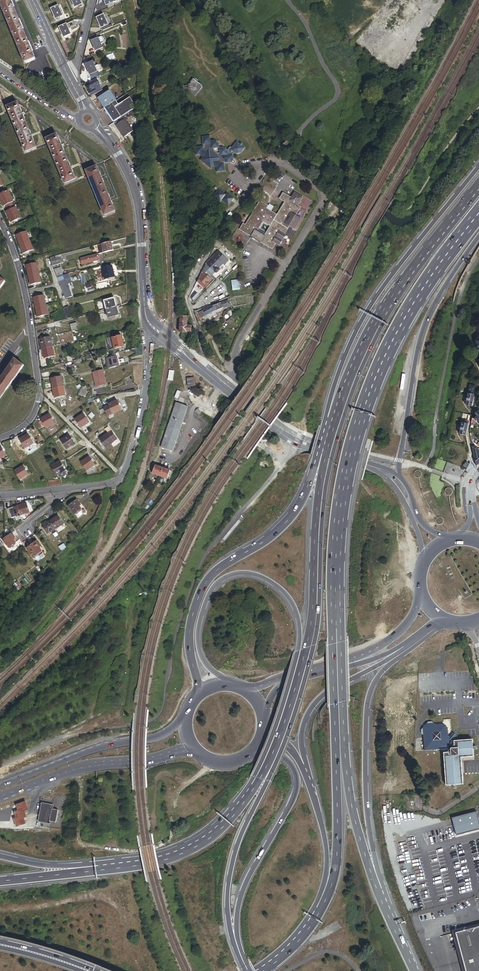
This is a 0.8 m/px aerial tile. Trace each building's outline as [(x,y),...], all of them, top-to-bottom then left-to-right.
[(34,59),(9,0),(0,0),(0,6),(23,63),(34,59)] [(81,7),(78,0),(70,0),(73,8),(77,6),(77,8),(81,7)] [(403,20),(409,25),(419,11),(409,3),(398,17),(403,20)] [(60,14),(62,13),(59,7),(58,8),(57,7),(50,10),(54,20),(55,19),(55,21),(58,20),(59,22),(64,20),(63,16),(62,16),(60,14)] [(112,25),(108,26),(104,17),(100,18),(100,16),(96,17),(97,19),(96,20),(102,31),(113,27),(112,25)] [(405,29),(409,25),(403,20),(400,25),(405,29)] [(66,37),(69,35),(65,25),(58,28),(63,40),(66,38),(66,37)] [(95,52),(102,49),(99,43),(98,39),(94,41),(93,40),(91,41),(92,42),(91,42),(95,52)] [(89,75),(96,72),(94,67),(92,62),(89,64),(88,62),(84,64),(89,75)] [(50,91),(54,88),(48,80),(44,83),(50,91)] [(93,89),(99,86),(96,80),(89,84),(90,86),(92,90),(93,89)] [(188,91),(195,97),(203,89),(203,87),(195,80),(194,80),(191,83),(192,84),(190,84),(188,86),(184,85),(184,88),(183,88),(183,90),(183,91),(188,91)] [(91,98),(96,95),(93,89),(92,90),(90,86),(86,89),(91,98)] [(93,89),(96,95),(102,91),(99,86),(93,89)] [(103,109),(115,101),(108,92),(97,100),(103,109)] [(112,123),(119,119),(135,108),(128,98),(118,106),(115,101),(103,109),(112,123)] [(24,151),(34,147),(29,135),(20,114),(15,104),(5,108),(24,151)] [(122,138),(131,132),(123,120),(121,121),(119,119),(112,123),(122,138)] [(235,155),(234,154),(234,151),(237,154),(242,154),(246,149),(243,146),(243,144),(241,144),(238,141),(233,147),(231,146),(228,149),(223,146),(221,149),(221,151),(217,152),(214,150),(214,147),(217,146),(219,146),(219,142),(215,139),(210,139),(210,135),(202,135),(202,141),(203,143),(203,145),(201,143),(194,144),(194,152),(198,152),(202,155),(201,160),(206,164),(212,163),(215,166),(215,171),(224,170),(224,163),(223,162),(223,160),(226,161),(227,162),(233,161),(235,159),(235,155)] [(63,184),(74,179),(69,168),(60,147),(55,136),(45,140),(63,184)] [(103,216),(113,212),(95,168),(85,172),(103,216)] [(232,200),(235,197),(228,192),(227,193),(220,187),(214,194),(221,200),(222,198),(227,203),(230,199),(232,200)] [(11,202),(6,192),(0,194),(0,203),(2,206),(4,205),(5,208),(11,206),(9,203),(11,202)] [(259,245),(260,243),(271,250),(275,245),(278,247),(285,236),(283,235),(288,226),(292,229),(295,225),(299,219),(294,216),(300,207),(297,205),(302,197),(293,192),(290,197),(282,192),(278,198),(283,201),(275,214),(267,209),(268,206),(261,201),(245,225),(243,224),(239,230),(250,237),(249,238),(259,245)] [(9,222),(18,218),(14,208),(12,209),(11,206),(5,208),(6,211),(4,212),(9,222)] [(17,245),(27,241),(23,231),(13,235),(17,245)] [(20,254),(30,250),(27,241),(17,245),(20,254)] [(98,254),(112,250),(110,242),(96,246),(98,254)] [(215,273),(218,270),(218,269),(221,265),(223,266),(227,261),(217,251),(205,264),(201,272),(205,274),(206,273),(210,276),(213,273),(215,273)] [(81,265),(93,262),(96,261),(99,261),(97,254),(79,259),(81,265)] [(50,267),(60,264),(58,255),(48,258),(50,267)] [(27,275),(36,273),(33,264),(24,266),(27,275)] [(104,281),(114,279),(111,267),(101,269),(104,281)] [(61,276),(58,268),(52,270),(55,278),(61,276)] [(207,283),(210,280),(205,274),(201,272),(197,280),(196,283),(203,289),(208,284),(207,283)] [(29,285),(38,282),(36,273),(27,275),(28,281),(29,285)] [(92,287),(90,282),(87,283),(84,274),(82,274),(86,288),(92,287)] [(63,299),(70,297),(63,280),(62,280),(62,279),(56,282),(63,299)] [(240,290),(239,280),(232,281),(233,291),(240,290)] [(192,301),(197,297),(194,293),(189,298),(192,301)] [(33,307),(43,305),(41,296),(31,299),(33,307)] [(105,310),(115,307),(113,299),(103,302),(105,310)] [(216,312),(230,306),(228,300),(197,315),(198,317),(200,319),(216,312)] [(35,317),(45,315),(43,305),(33,307),(35,317)] [(107,318),(117,316),(115,307),(105,310),(107,318)] [(65,321),(70,319),(67,308),(61,310),(65,321)] [(192,324),(188,324),(188,316),(181,315),(181,331),(189,332),(189,330),(191,331),(192,324)] [(109,350),(123,347),(121,336),(106,339),(109,350)] [(39,349),(50,346),(47,337),(37,340),(39,349)] [(42,358),(52,356),(50,346),(39,349),(42,358)] [(0,379),(0,397),(23,366),(14,359),(0,379)] [(108,372),(118,369),(115,359),(105,361),(108,372)] [(97,392),(107,389),(103,374),(92,377),(97,392)] [(51,388),(62,385),(60,376),(49,378),(51,388)] [(54,397),(64,395),(62,385),(51,388),(54,397)] [(473,403),(474,397),(468,396),(465,406),(472,407),(473,403)] [(112,414),(120,409),(116,400),(107,404),(112,414)] [(161,447),(172,451),(188,407),(177,403),(161,447)] [(80,427),(88,422),(82,413),(74,418),(80,427)] [(46,427),(54,423),(48,414),(40,419),(41,419),(37,421),(41,427),(44,425),(46,427)] [(460,435),(466,437),(469,422),(463,421),(460,435)] [(115,438),(110,430),(98,438),(104,446),(112,441),(112,440),(115,438)] [(470,433),(470,434),(471,440),(478,447),(478,441),(470,433)] [(19,439),(25,448),(33,442),(27,434),(19,439)] [(66,448),(74,443),(68,435),(61,439),(66,448)] [(81,461),(87,470),(95,465),(89,456),(81,461)] [(55,474),(63,469),(57,460),(49,465),(55,474)] [(19,480),(27,474),(22,465),(13,471),(19,480)] [(149,474),(164,479),(166,471),(152,466),(149,474)] [(69,507),(75,515),(82,509),(79,505),(80,505),(77,500),(69,507)] [(20,516),(30,513),(27,503),(17,506),(20,516)] [(21,519),(20,516),(17,506),(8,508),(11,519),(15,517),(16,520),(21,519)] [(58,526),(66,521),(62,515),(54,520),(58,526)] [(59,528),(58,526),(54,520),(50,522),(55,530),(59,528)] [(48,534),(55,530),(50,522),(48,524),(46,522),(42,525),(48,534)] [(11,535),(11,534),(3,540),(9,548),(15,543),(13,540),(14,539),(14,538),(14,537),(12,535),(11,535)] [(33,557),(42,551),(38,547),(40,545),(37,541),(33,544),(30,546),(27,548),(33,557)] [(22,587),(17,581),(13,585),(18,590),(22,587)] [(446,787),(464,785),(461,758),(474,757),(472,740),(454,742),(453,741),(455,739),(452,737),(450,739),(446,735),(448,733),(447,730),(443,727),(440,727),(438,729),(432,724),(428,724),(421,732),(422,736),(423,737),(425,751),(426,752),(440,751),(444,754),(446,787)] [(16,818),(19,826),(28,823),(26,817),(29,816),(28,814),(27,810),(30,809),(30,808),(29,804),(27,801),(18,804),(19,808),(20,810),(16,811),(17,813),(18,817),(16,818)] [(44,802),(41,820),(51,822),(52,820),(58,821),(60,809),(54,808),(55,805),(44,802)] [(452,817),(456,834),(478,828),(478,823),(476,811),(452,817)] [(460,933),(470,970),(478,970),(478,928),(460,933)] [(460,933),(456,934),(466,970),(470,970),(460,933)]
